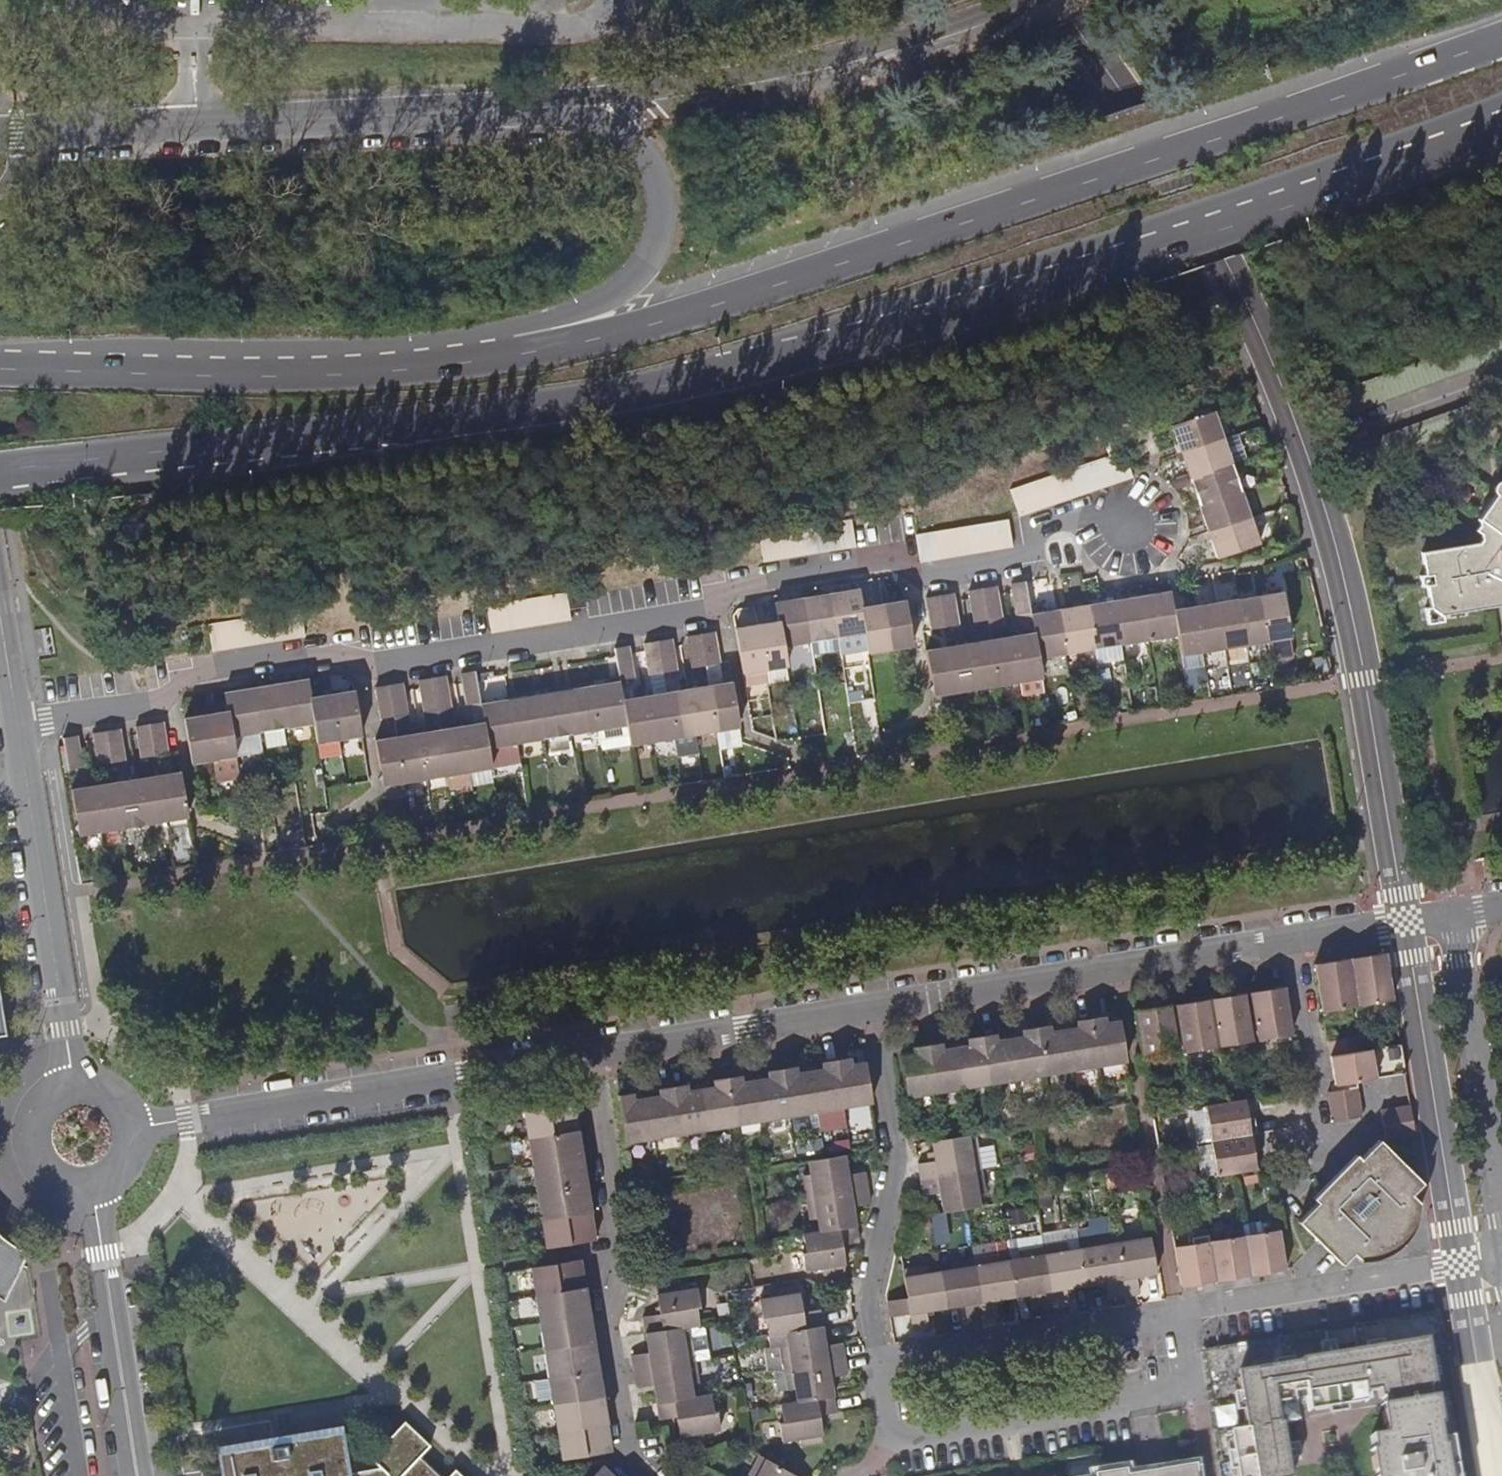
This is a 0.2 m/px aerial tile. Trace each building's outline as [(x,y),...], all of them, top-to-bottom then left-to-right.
[(1338,417),(1501,358),(1501,330),(1329,393),(1338,417)] [(1222,441),(1213,414),(1171,428),(1180,455),(1222,441)] [(1225,449),(1222,441),(1180,455),(1183,462),(1225,449)] [(1232,467),(1225,449),(1183,462),(1189,481),(1232,467)] [(1241,494),(1232,467),(1189,481),(1199,508),(1241,494)] [(1476,518),(1480,539),(1476,544),(1420,553),(1424,576),(1430,575),(1432,583),(1425,584),(1429,607),(1442,616),(1491,608),(1488,587),(1501,584),(1501,482),(1476,518)] [(1250,520),(1241,494),(1199,508),(1208,534),(1250,520)] [(922,560),(1015,543),(1010,516),(917,532),(922,560)] [(1259,545),(1250,520),(1208,534),(1217,561),(1259,545)] [(1017,618),(1032,616),(1028,591),(1027,584),(1011,586),(1013,594),(1017,618)] [(1488,587),(1491,608),(1501,606),(1501,584),(1488,587)] [(1002,620),(998,596),(997,589),(984,591),(989,622),(1002,620)] [(840,641),(867,636),(864,609),(861,591),(832,596),(840,641)] [(974,624),(989,622),(984,591),(969,592),(971,600),(974,624)] [(570,592),(490,600),(493,627),(573,619),(570,592)] [(1282,594),(1259,598),(1267,643),(1290,640),(1282,594)] [(959,628),(955,603),(954,595),(940,598),(945,630),(959,628)] [(811,645),(840,641),(832,596),(805,601),(811,645)] [(1150,645),(1178,640),(1174,611),(1171,596),(1144,600),(1150,645)] [(932,632),(945,630),(940,598),(926,600),(932,632)] [(1246,647),(1267,643),(1259,598),(1239,601),(1246,647)] [(1122,649),(1150,645),(1144,600),(1114,604),(1122,649)] [(784,649),(811,645),(805,601),(777,606),(780,623),(784,649)] [(1225,650),(1246,647),(1239,601),(1217,605),(1225,650)] [(907,602),(884,605),(891,652),(914,648),(907,602)] [(1114,604),(1087,609),(1094,654),(1122,649),(1114,604)] [(884,605),(864,609),(867,636),(870,655),(891,652),(884,605)] [(1204,654),(1225,650),(1217,605),(1196,608),(1204,654)] [(1181,658),(1204,654),(1196,608),(1174,611),(1178,640),(1181,658)] [(1087,609),(1060,612),(1068,658),(1094,654),(1087,609)] [(1060,612),(1032,616),(1031,616),(1035,634),(1040,663),(1068,658),(1060,612)] [(233,642),(260,641),(259,618),(236,619),(236,633),(232,634),(233,642)] [(780,623),(758,627),(766,672),(786,669),(784,649),(780,623)] [(758,627),(736,630),(743,676),(766,672),(758,627)] [(708,667),(723,665),(718,633),(716,634),(703,636),(708,667)] [(1035,634),(1013,638),(1021,684),(1043,680),(1040,663),(1035,634)] [(695,670),(708,667),(703,636),(690,638),(691,647),(695,670)] [(1013,638),(992,641),(999,687),(1021,684),(1013,638)] [(679,672),(676,649),(675,641),(674,641),(661,643),(666,674),(679,672)] [(992,641),(969,645),(976,691),(999,687),(992,641)] [(651,676),(666,674),(661,643),(646,646),(647,653),(651,676)] [(969,645),(948,649),(956,694),(976,691),(969,645)] [(635,679),(630,649),(617,651),(617,657),(621,682),(635,679)] [(948,649),(927,652),(934,697),(956,694),(948,649)] [(789,681),(786,669),(766,672),(768,684),(789,681)] [(468,706),(483,705),(478,680),(477,672),(463,674),(465,682),(468,706)] [(453,708),(450,684),(449,676),(435,678),(440,710),(453,708)] [(426,713),(440,710),(435,678),(421,681),(422,689),(426,713)] [(289,729),(317,725),(312,698),(310,681),(282,685),(289,729)] [(621,682),(594,687),(601,731),(628,726),(625,701),(621,682)] [(734,683),(712,687),(719,732),(742,728),(734,683)] [(408,716),(406,692),(405,684),(391,686),(396,718),(408,716)] [(262,734),(289,729),(282,685),(256,690),(262,734)] [(382,721),(396,718),(391,686),(377,688),(382,721)] [(594,687),(567,691),(574,735),(601,731),(594,687)] [(712,687),(691,690),(698,735),(719,732),(712,687)] [(235,738),(262,734),(256,690),(228,694),(231,712),(235,738)] [(691,690),(669,694),(677,739),(698,735),(691,690)] [(357,691),(333,695),(341,741),(364,737),(357,691)] [(567,691),(539,696),(546,740),(574,735),(567,691)] [(669,694),(648,697),(655,742),(677,739),(669,694)] [(333,695),(312,698),(317,725),(319,745),(341,741),(333,695)] [(539,696),(512,700),(519,744),(546,740),(539,696)] [(648,697),(625,701),(628,726),(632,746),(655,742),(648,697)] [(512,700),(483,705),(486,723),(491,749),(519,744),(512,700)] [(216,761),(237,757),(235,738),(231,712),(208,715),(216,761)] [(194,765),(216,761),(208,715),(186,718),(194,765)] [(158,757),(171,755),(166,723),(153,725),(158,757)] [(471,772),(494,768),(491,749),(486,723),(464,727),(471,772)] [(144,759),(158,757),(153,725),(139,728),(140,735),(144,759)] [(450,776),(471,772),(464,727),(443,731),(450,776)] [(127,762),(123,738),(122,730),(109,732),(114,764),(127,762)] [(429,779),(450,776),(443,731),(421,734),(429,779)] [(99,766),(114,764),(109,732),(94,735),(95,742),(99,766)] [(406,783),(429,779),(421,734),(399,737),(406,783)] [(85,769),(80,744),(79,736),(65,739),(70,771),(85,769)] [(385,787),(406,783),(399,737),(378,741),(385,787)] [(183,773),(162,776),(169,822),(190,819),(183,773)] [(162,776),(139,780),(146,826),(169,822),(162,776)] [(139,780),(118,783),(125,829),(146,826),(139,780)] [(118,783),(96,786),(103,832),(125,829),(118,783)] [(96,786),(73,790),(81,836),(103,832),(96,786)] [(1357,1006),(1393,1001),(1385,952),(1379,953),(1349,958),(1357,1006)] [(1322,1012),(1357,1006),(1349,958),(1315,963),(1322,1012)] [(1258,1038),(1293,1033),(1285,985),(1251,990),(1258,1038)] [(1218,1045),(1253,1040),(1245,992),(1211,997),(1218,1045)] [(1184,1050),(1218,1045),(1211,997),(1176,1002),(1184,1050)] [(1145,1056),(1178,1052),(1171,1003),(1137,1009),(1145,1056)] [(1118,1013),(1091,1017),(1098,1064),(1125,1059),(1118,1013)] [(1091,1017),(1064,1022),(1071,1068),(1098,1064),(1091,1017)] [(1064,1022),(1036,1027),(1044,1073),(1071,1068),(1064,1022)] [(1036,1027),(1009,1031),(1017,1077),(1044,1073),(1036,1027)] [(1009,1031),(982,1035),(990,1081),(1017,1077),(1009,1031)] [(1333,1082),(1404,1072),(1399,1043),(1363,1049),(1361,1034),(1326,1039),(1333,1082)] [(982,1035),(955,1040),(962,1086),(990,1081),(982,1035)] [(955,1040),(928,1044),(935,1090),(962,1086),(955,1040)] [(928,1044),(899,1049),(906,1095),(935,1090),(928,1044)] [(863,1053),(836,1058),(843,1105),(871,1101),(863,1053)] [(836,1058),(809,1062),(816,1110),(843,1105),(836,1058)] [(809,1062),(781,1066),(789,1114),(816,1110),(809,1062)] [(781,1066),(754,1071),(761,1119),(789,1114),(781,1066)] [(754,1071),(726,1075),(734,1123),(761,1119),(754,1071)] [(726,1075),(698,1079),(706,1128),(734,1123),(726,1075)] [(698,1079),(671,1084),(679,1132),(706,1128),(698,1079)] [(671,1084),(644,1088),(651,1137),(679,1132),(671,1084)] [(1354,1087),(1326,1090),(1330,1119),(1359,1115),(1354,1087)] [(644,1088),(616,1093),(623,1141),(651,1137),(644,1088)] [(515,1111),(522,1110),(535,1108),(533,1090),(512,1093),(515,1111)] [(1211,1104),(1217,1138),(1263,1130),(1260,1115),(1254,1116),(1251,1098),(1211,1104)] [(522,1110),(527,1138),(576,1130),(571,1102),(535,1108),(522,1110)] [(851,1127),(874,1124),(871,1103),(848,1106),(851,1127)] [(1384,1138),(1413,1134),(1409,1104),(1380,1109),(1384,1138)] [(527,1138),(531,1165),(581,1157),(576,1130),(527,1138)] [(1217,1138),(1223,1171),(1262,1166),(1259,1146),(1265,1145),(1263,1130),(1217,1138)] [(917,1163),(919,1178),(979,1168),(989,1167),(986,1150),(977,1152),(976,1147),(968,1149),(967,1134),(929,1140),(933,1161),(917,1163)] [(1297,1217),(1340,1260),(1351,1249),(1358,1257),(1368,1255),(1376,1252),(1383,1248),(1390,1243),(1398,1236),(1404,1227),(1409,1219),(1415,1208),(1417,1201),(1408,1192),(1420,1180),(1379,1139),(1376,1139),(1358,1157),(1354,1153),(1311,1195),(1315,1200),(1297,1217)] [(803,1176),(807,1198),(867,1188),(865,1172),(848,1175),(845,1154),(809,1160),(811,1174),(803,1176)] [(531,1165),(535,1191),(585,1183),(581,1157),(531,1165)] [(938,1190),(941,1210),(965,1207),(978,1205),(975,1192),(983,1190),(979,1168),(919,1178),(921,1193),(938,1190)] [(535,1191),(540,1219),(589,1211),(585,1183),(535,1191)] [(818,1217),(821,1231),(856,1226),(853,1204),(869,1201),(867,1188),(807,1198),(810,1219),(818,1217)] [(540,1219),(544,1248),(577,1242),(594,1240),(589,1211),(540,1219)] [(1263,1231),(1244,1234),(1249,1274),(1285,1268),(1277,1223),(1262,1225),(1263,1231)] [(859,1242),(856,1226),(821,1231),(803,1235),(806,1251),(801,1252),(805,1271),(825,1268),(826,1275),(845,1271),(844,1266),(847,1265),(845,1245),(859,1242)] [(1227,1237),(1208,1240),(1214,1279),(1249,1274),(1244,1234),(1242,1228),(1226,1231),(1227,1237)] [(1137,1275),(1160,1272),(1154,1236),(1139,1239),(1137,1232),(1114,1235),(1124,1296),(1140,1293),(1137,1275)] [(1192,1243),(1174,1245),(1180,1285),(1214,1279),(1208,1240),(1207,1234),(1191,1236),(1192,1243)] [(3,1300),(26,1257),(28,1254),(12,1244),(3,1238),(0,1235),(0,1298),(3,1300)] [(1110,1298),(1124,1296),(1114,1235),(1093,1238),(1094,1246),(1080,1249),(1085,1285),(1106,1281),(1110,1298)] [(1068,1288),(1085,1285),(1080,1249),(1068,1250),(1067,1243),(1044,1246),(1054,1307),(1071,1304),(1068,1288)] [(1040,1309),(1054,1307),(1044,1246),(1023,1250),(1025,1257),(1010,1260),(1016,1296),(1037,1293),(1040,1309)] [(995,1300),(1016,1296),(1010,1260),(996,1262),(995,1255),(973,1259),(982,1318),(998,1316),(995,1300)] [(529,1267),(534,1295),(584,1287),(579,1259),(529,1267)] [(968,1321),(982,1318),(973,1259),(952,1262),(954,1270),(940,1272),(945,1307),(966,1304),(968,1321)] [(926,1311),(945,1307),(940,1272),(927,1274),(925,1266),(902,1270),(907,1298),(909,1314),(911,1330),(928,1328),(926,1311)] [(642,1315),(645,1332),(683,1327),(698,1324),(695,1307),(700,1305),(697,1287),(678,1289),(677,1283),(657,1286),(658,1294),(656,1294),(659,1312),(642,1315)] [(766,1315),(769,1333),(770,1333),(786,1331),(822,1325),(819,1309),(803,1311),(799,1291),(797,1291),(796,1285),(776,1289),(776,1296),(757,1299),(760,1317),(766,1315)] [(534,1295),(538,1322),(589,1315),(584,1287),(534,1295)] [(887,1301),(890,1317),(909,1314),(907,1298),(887,1301)] [(538,1322),(543,1348),(592,1341),(589,1315),(538,1322)] [(691,1338),(695,1361),(706,1358),(709,1355),(705,1327),(701,1324),(698,1324),(683,1327),(684,1339),(691,1338)] [(786,1331),(770,1333),(772,1346),(766,1346),(769,1371),(784,1368),(845,1358),(843,1341),(825,1343),(822,1325),(786,1331)] [(648,1352),(632,1355),(634,1370),(695,1361),(691,1338),(684,1339),(683,1327),(645,1332),(648,1352)] [(543,1348),(548,1377),(597,1369),(592,1341),(543,1348)] [(1451,1439),(1437,1441),(1435,1432),(1438,1431),(1433,1399),(1430,1399),(1429,1392),(1432,1391),(1424,1347),(1422,1348),(1421,1341),(1301,1360),(1302,1367),(1236,1378),(1245,1430),(1229,1433),(1236,1475),(1289,1475),(1281,1426),(1294,1423),(1292,1411),(1297,1411),(1293,1388),(1304,1387),(1308,1411),(1368,1402),(1366,1394),(1378,1392),(1379,1398),(1382,1398),(1383,1406),(1380,1406),(1384,1433),(1370,1436),(1373,1451),(1370,1451),(1374,1475),(1458,1475),(1451,1439)] [(845,1358),(784,1368),(787,1390),(794,1389),(796,1402),(833,1396),(830,1378),(848,1374),(845,1358)] [(699,1383),(695,1361),(634,1370),(637,1386),(655,1384),(657,1401),(694,1396),(692,1384),(699,1383)] [(548,1377),(552,1403),(601,1396),(597,1369),(548,1377)] [(712,1413),(710,1393),(694,1396),(657,1401),(660,1420),(676,1418),(678,1437),(680,1437),(681,1443),(701,1441),(700,1433),(719,1431),(717,1412),(712,1413)] [(552,1403),(557,1431),(605,1423),(601,1396),(552,1403)] [(835,1413),(833,1396),(796,1402),(780,1405),(783,1422),(778,1423),(781,1441),(801,1439),(802,1444),(821,1441),(821,1434),(822,1434),(819,1416),(835,1413)] [(454,1466),(444,1475),(420,1453),(429,1443),(403,1418),(368,1455),(379,1465),(381,1475),(465,1475),(454,1466)] [(220,1475),(350,1475),(349,1470),(341,1422),(338,1423),(338,1427),(290,1436),(293,1452),(267,1457),(264,1441),(218,1449),(218,1444),(214,1444),(220,1475)] [(557,1431),(561,1458),(600,1453),(610,1451),(605,1423),(557,1431)] [(290,1436),(264,1441),(267,1457),(293,1452),(290,1436)] [(760,1454),(749,1473),(753,1475),(799,1475),(760,1454)] [(1194,1457),(1095,1472),(1096,1475),(1197,1475),(1194,1457)] [(379,1465),(349,1470),(350,1475),(381,1475),(379,1465)] [(601,1465),(591,1475),(613,1475),(601,1465)]
